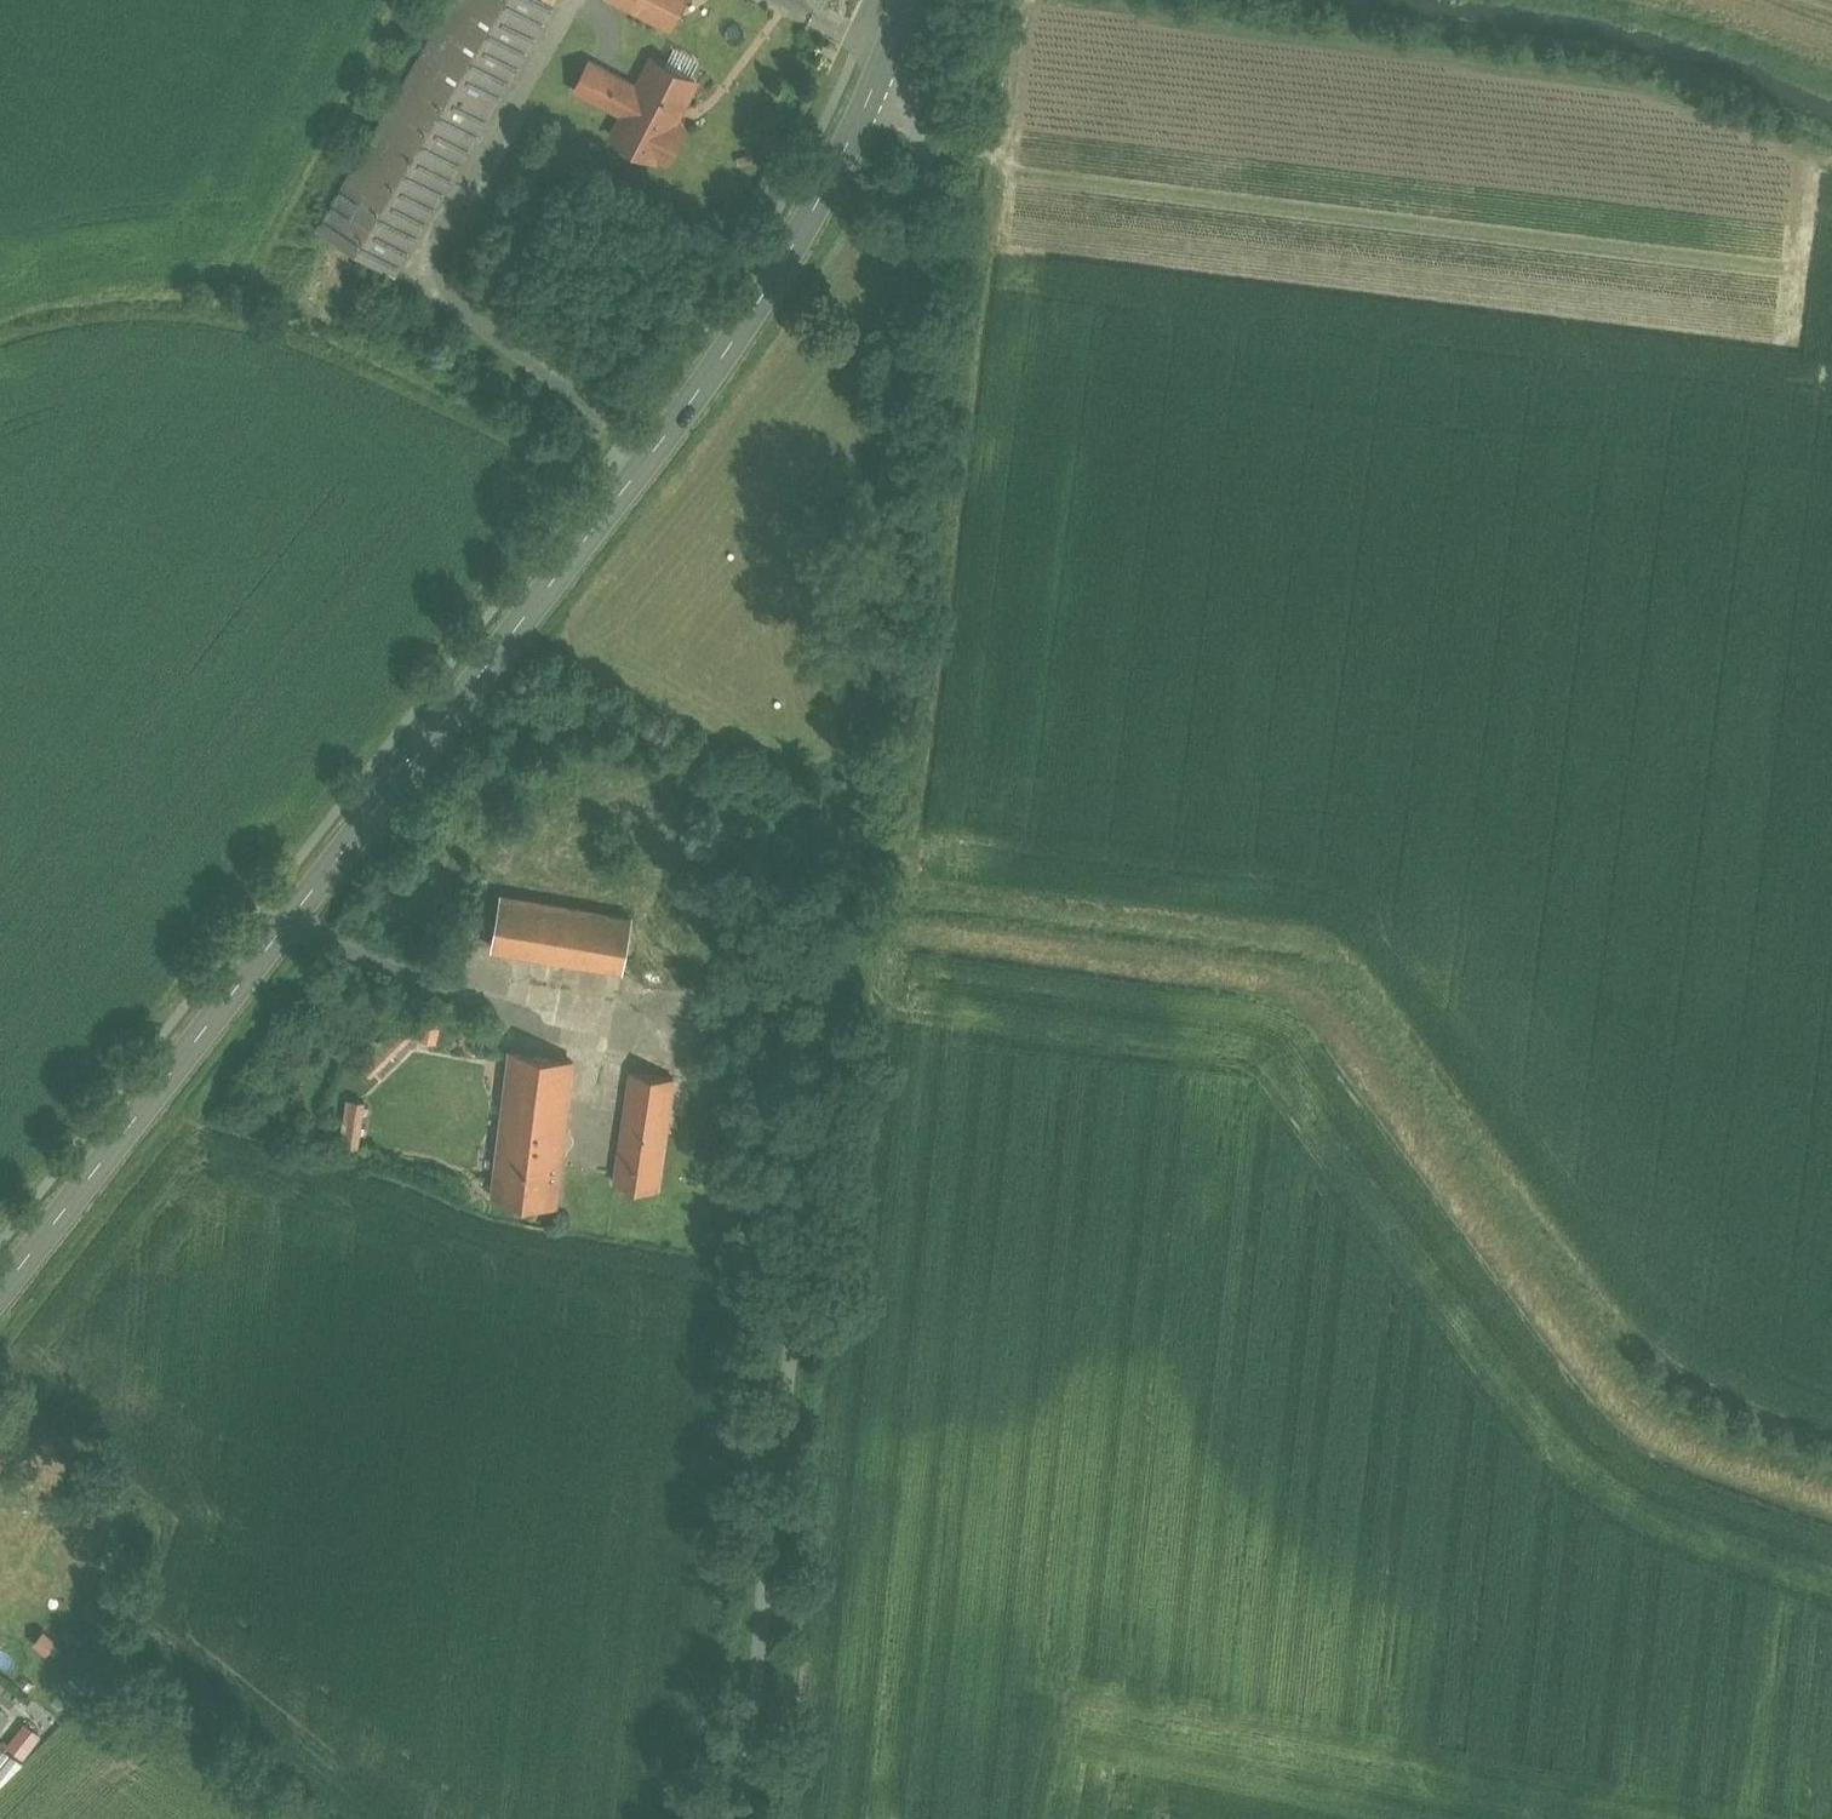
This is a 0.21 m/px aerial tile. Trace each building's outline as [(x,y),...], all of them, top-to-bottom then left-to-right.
[(556,0),(449,0),(320,223),(402,271),(558,1),(556,0)] [(671,32),(687,0),(607,0),(671,32)] [(639,78),(593,56),(579,84),(625,107),(611,135),(656,158),(660,149),(675,156),(691,126),(679,120),(701,77),(652,53),(639,78)] [(506,891),(497,949),(624,969),(633,911),(506,891)] [(395,1022),(359,1062),(381,1082),(417,1042),(395,1022)] [(511,1048),(493,1192),(559,1200),(577,1057),(511,1048)] [(630,1067),(616,1176),(660,1182),(675,1073),(630,1067)] [(349,1123),(345,1148),(358,1150),(365,1105),(346,1102),(343,1122),(349,1123)] [(21,1763),(0,1747),(0,1785),(21,1763)]
